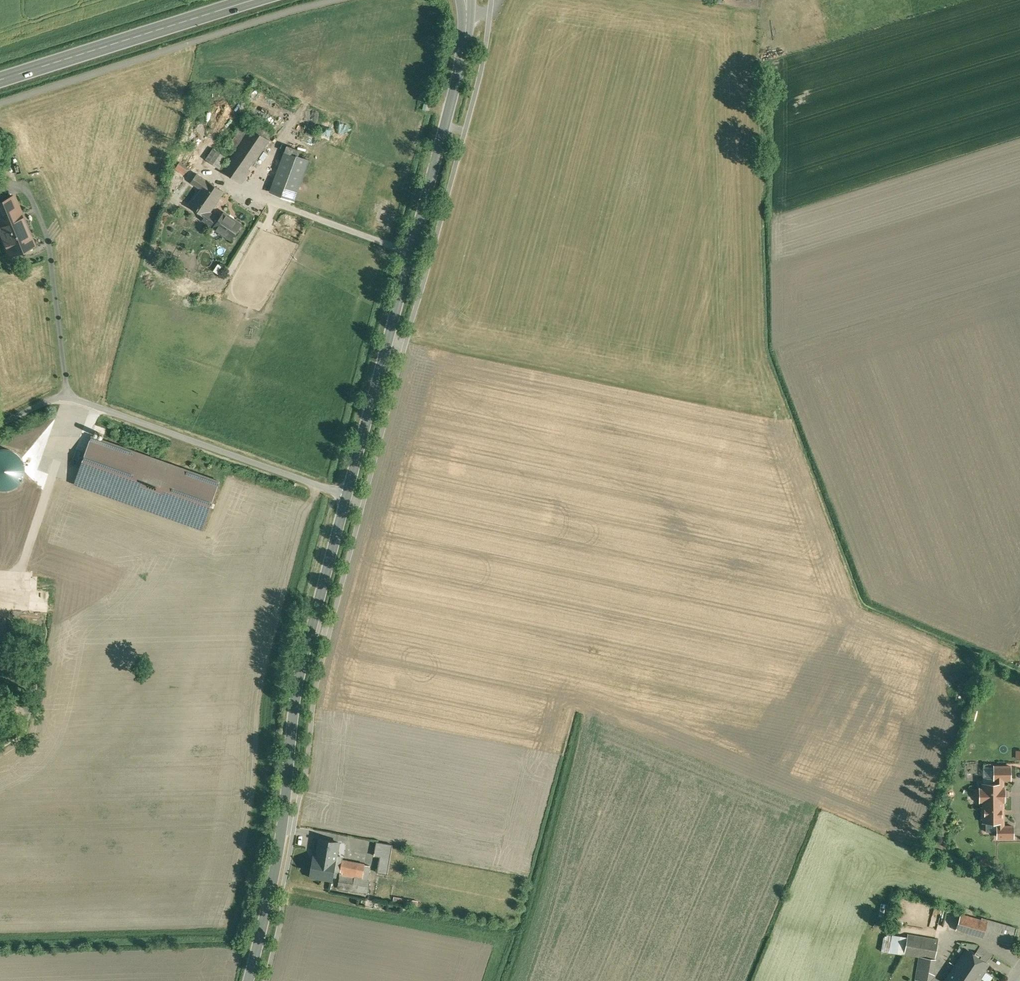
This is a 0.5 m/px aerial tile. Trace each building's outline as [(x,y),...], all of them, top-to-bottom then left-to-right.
[(251,128),(223,170),(240,182),(257,157),(262,161),(274,144),(251,128)] [(300,152),(287,147),(269,191),(294,201),(310,162),(298,157),(300,152)] [(220,153),(213,163),(221,169),(228,159),(220,153)] [(208,181),(198,174),(192,183),(202,190),(208,181)] [(202,190),(191,206),(206,218),(210,212),(224,192),(208,181),(202,190)] [(0,202),(0,226),(22,217),(14,197),(0,202)] [(243,224),(225,212),(220,219),(210,212),(206,218),(204,220),(214,227),(214,228),(232,240),(243,224)] [(0,226),(0,231),(0,232),(10,254),(33,245),(22,217),(0,226)] [(219,482),(92,436),(75,484),(203,529),(219,482)] [(996,779),(1003,779),(1011,779),(1011,766),(994,766),(994,779),(996,779)] [(1003,788),(1003,779),(996,779),(996,783),(984,783),(984,788),(980,788),(980,801),(984,801),(984,808),(982,808),(982,817),(986,817),(986,832),(997,832),(997,826),(1003,826),(1003,816),(1002,816),(1002,809),(1003,809),(1003,800),(1005,800),(1005,788),(1003,788)] [(1003,826),(997,826),(997,832),(997,836),(1014,836),(1014,826),(1003,826)] [(339,842),(320,839),(316,862),(314,861),(312,876),(324,878),(324,875),(332,877),(331,879),(332,879),(333,871),(340,872),(342,860),(340,859),(340,855),(336,855),(339,842)] [(392,845),(377,842),(374,855),(380,857),(377,872),(387,874),(392,845)] [(365,865),(342,860),(340,872),(340,873),(362,878),(365,865)] [(988,922),(961,914),(956,929),(983,937),(988,922)] [(939,940),(909,934),(905,954),(935,959),(939,940)] [(946,980),(978,980),(989,964),(967,950),(946,980)]
